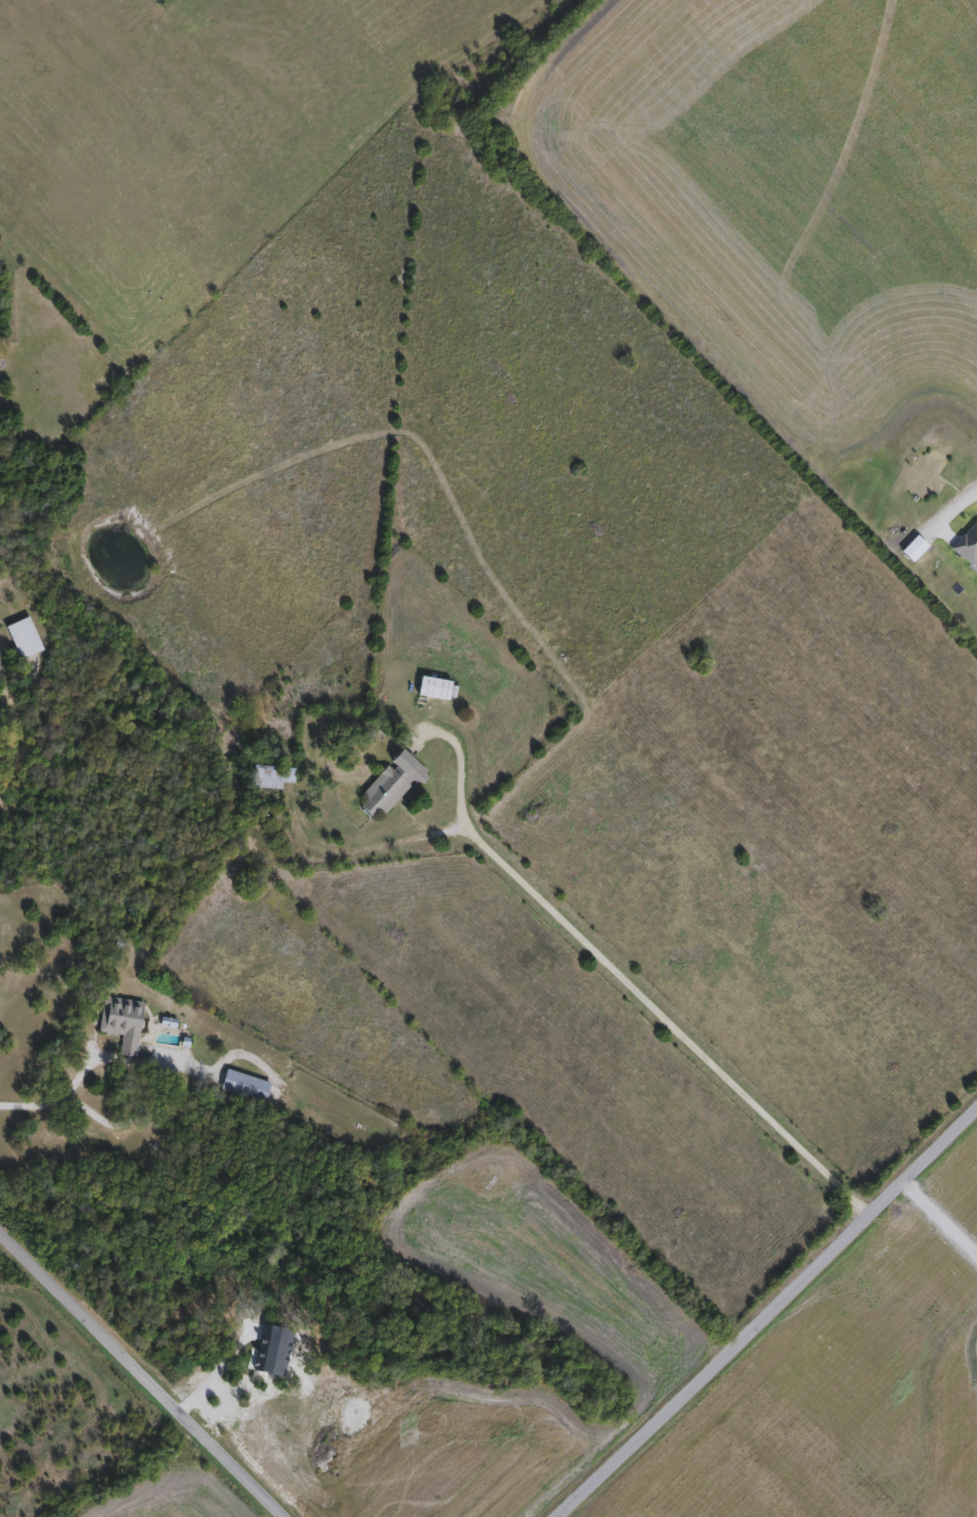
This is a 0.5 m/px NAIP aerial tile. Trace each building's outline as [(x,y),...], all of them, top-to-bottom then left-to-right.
[(9,628),(31,618),(45,651),(23,661),(9,628)] [(420,696),(424,677),(455,683),(452,702),(420,696)] [(364,796),(405,749),(429,771),(388,816),(381,811),(375,818),(363,807),(369,800),(364,796)] [(283,784),(283,790),(255,789),(255,767),(297,768),(296,784),(283,784)] [(139,1059),(122,1056),(124,1036),(101,1033),(105,999),(146,1005),(139,1059)] [(222,1091),(229,1070),(273,1084),(266,1105),(222,1091)]
